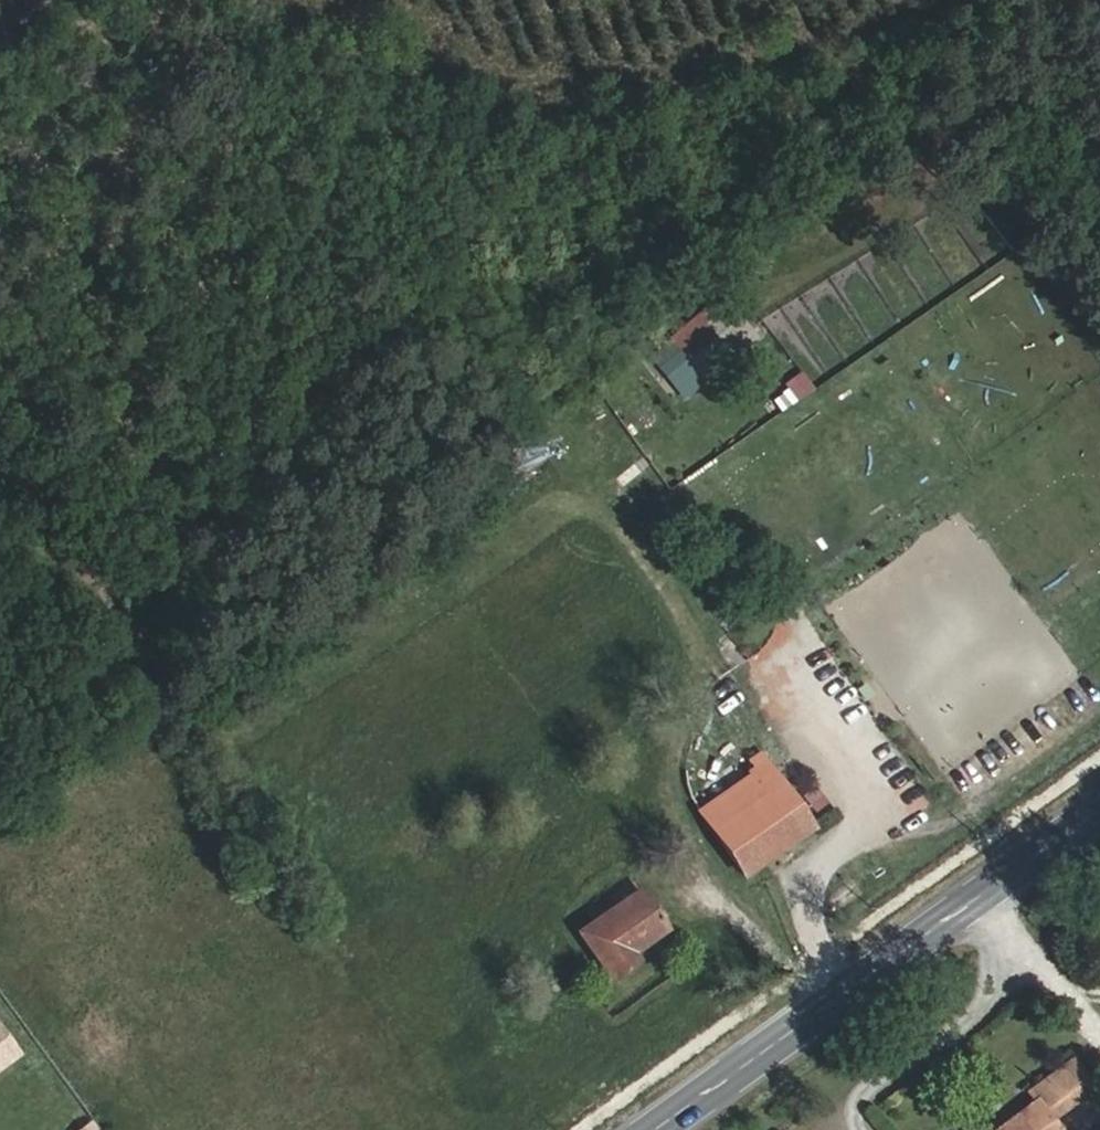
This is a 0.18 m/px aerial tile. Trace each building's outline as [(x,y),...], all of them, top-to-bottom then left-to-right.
[(756,339),(722,295),(667,337),(701,381),(756,339)] [(817,829),(767,758),(695,809),(745,879),(817,829)] [(669,931),(637,887),(578,930),(613,983),(645,961),(640,953),(669,931)] [(23,1055),(0,1017),(0,1069),(23,1055)] [(1048,1116),(1088,1086),(1069,1060),(1027,1090),(1033,1098),(990,1129),(1057,1129),(1048,1116)]
